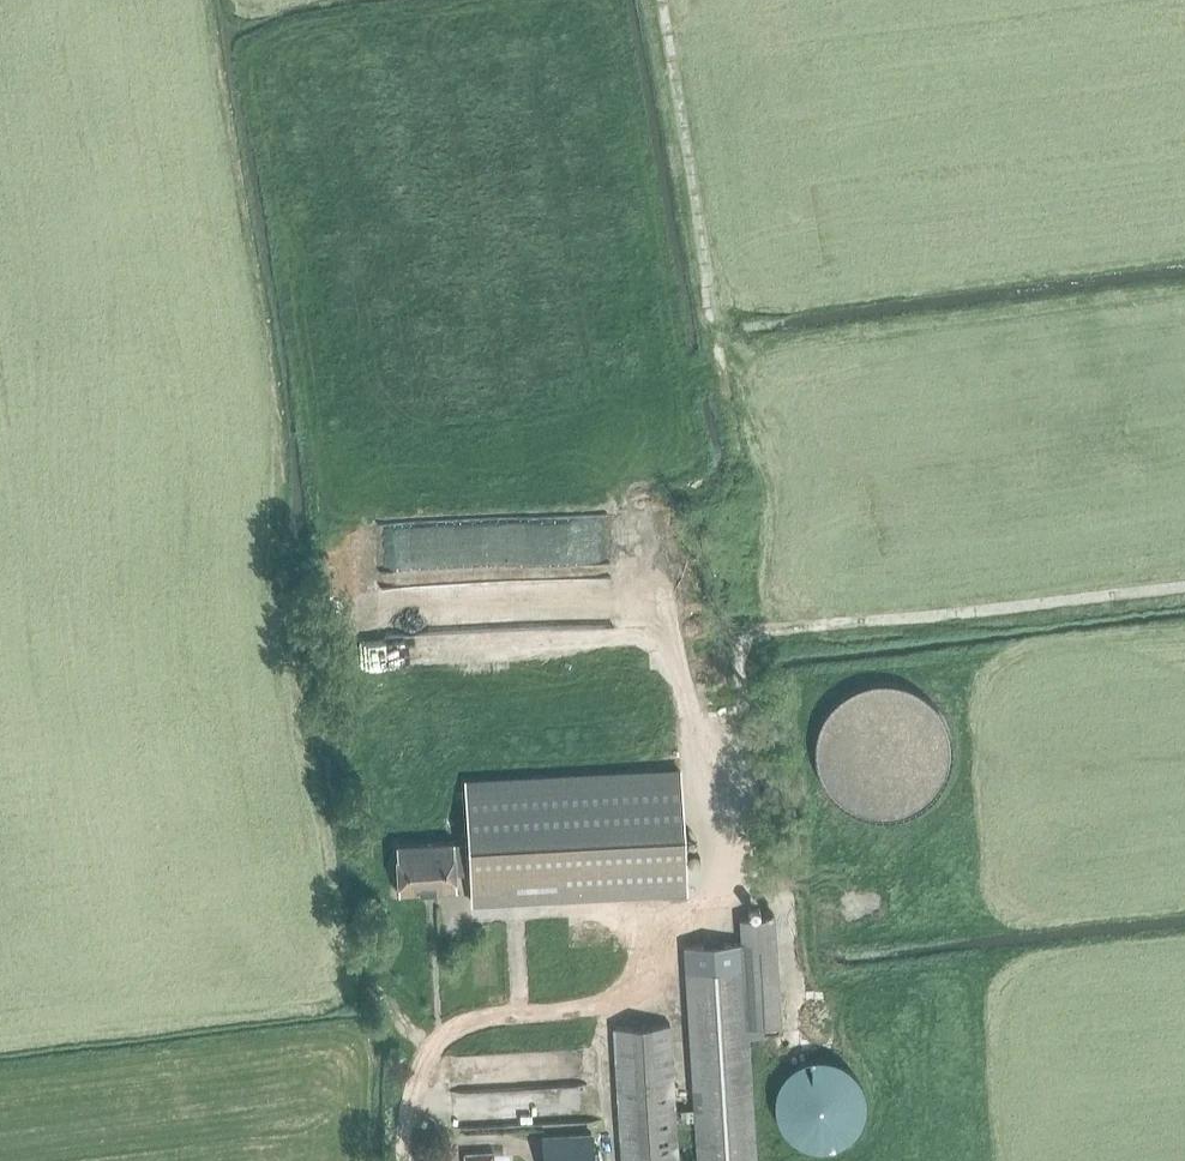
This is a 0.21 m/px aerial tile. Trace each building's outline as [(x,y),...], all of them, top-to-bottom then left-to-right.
[(821,792),(930,796),(934,693),(826,689),(821,792)] [(682,889),(676,774),(463,784),(470,899),(682,889)] [(453,889),(450,843),(395,846),(398,892),(453,889)] [(775,917),(738,919),(739,943),(682,947),(695,1160),(756,1160),(748,1027),(781,1025),(775,917)] [(669,1024),(613,1027),(621,1160),(677,1160),(669,1024)] [(858,1136),(854,1057),(780,1061),(784,1140),(858,1136)] [(593,1130),(543,1132),(544,1160),(594,1160),(593,1130)]
